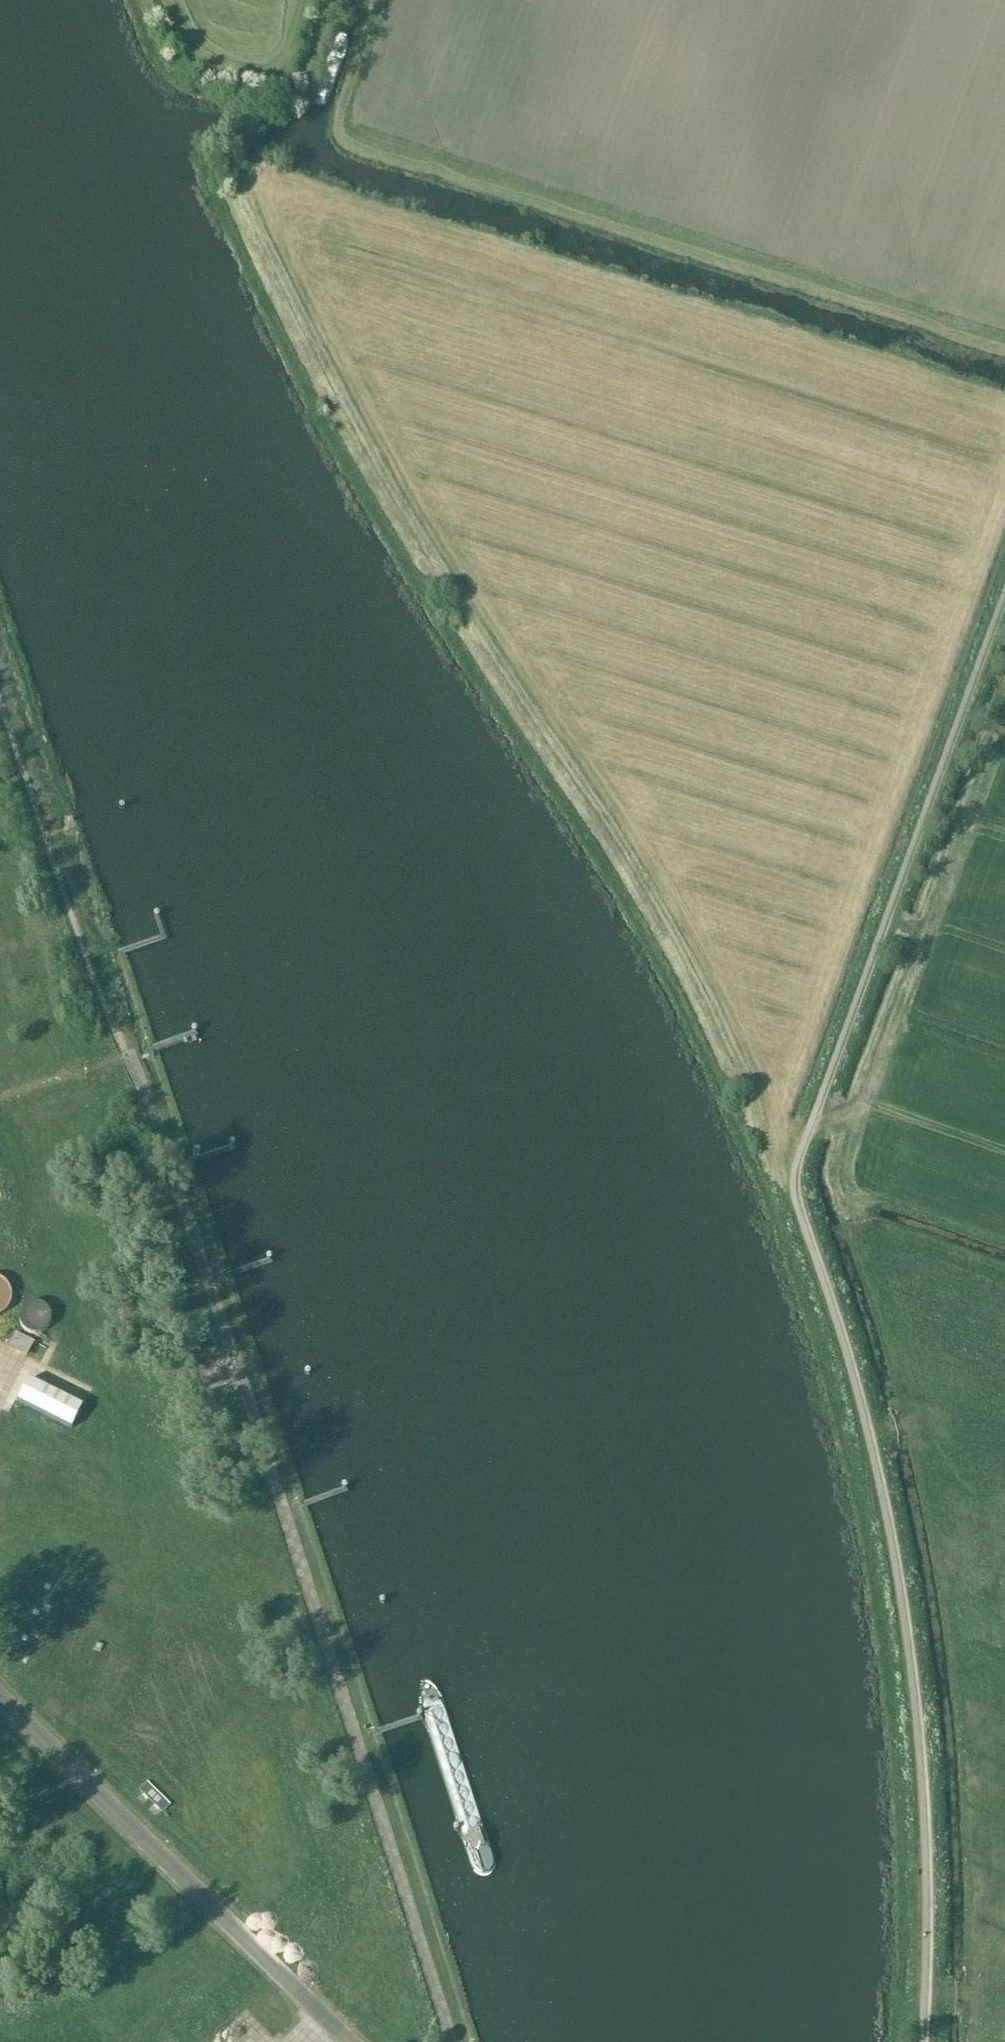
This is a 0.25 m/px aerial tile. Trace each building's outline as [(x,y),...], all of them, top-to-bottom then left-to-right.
[(11,1297),(10,1289),(5,1283),(0,1279),(0,1315),(5,1311),(10,1305),(11,1297)] [(19,1306),(23,1326),(46,1321),(41,1301),(19,1306)] [(11,1350),(27,1358),(35,1341),(19,1333),(11,1350)] [(82,1406),(29,1380),(18,1403),(73,1429),(82,1406)] [(170,1804),(147,1781),(139,1790),(162,1812),(170,1804)]
